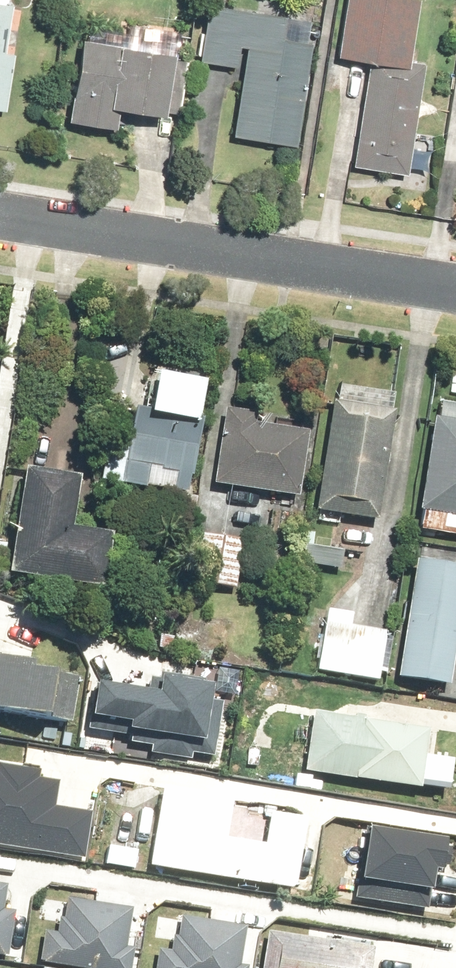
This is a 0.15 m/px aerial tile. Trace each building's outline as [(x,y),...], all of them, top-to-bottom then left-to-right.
[(12,3),(2,2),(2,0),(0,0),(0,100),(12,3)] [(236,64),(226,134),(291,143),(307,33),(259,26),(262,5),(227,0),(202,0),(194,58),(236,64)] [(335,58),(365,62),(351,163),(406,171),(421,56),(408,54),(415,0),(342,0),(335,58)] [(184,48),(74,35),(64,118),(108,123),(110,106),(176,114),(184,48)] [(103,435),(97,480),(183,492),(198,377),(148,370),(143,407),(127,404),(123,437),(103,435)] [(370,519),(391,393),(332,383),(310,509),(370,519)] [(427,416),(415,511),(418,511),(415,530),(455,536),(455,407),(434,404),(433,417),(427,416)] [(254,412),(217,407),(208,486),(292,496),(300,431),(253,425),(254,412)] [(1,576),(97,590),(105,535),(65,529),(73,477),(17,469),(1,576)] [(201,533),(192,582),(233,589),(241,540),(201,533)] [(300,563),(338,569),(341,551),(303,545),(300,563)] [(413,561),(395,678),(445,686),(455,618),(455,568),(413,561)] [(323,611),(313,671),(376,681),(385,632),(347,625),(349,615),(323,611)] [(67,724),(74,678),(24,670),(26,662),(0,658),(0,713),(67,724)] [(95,683),(90,714),(122,719),(120,735),(151,740),(149,752),(191,759),(192,752),(212,755),(221,699),(206,696),(208,682),(150,673),(147,692),(95,683)] [(311,711),(301,772),(416,790),(425,729),(311,711)] [(81,860),(89,813),(52,807),(56,782),(36,779),(37,771),(0,765),(0,847),(81,860)] [(159,789),(147,867),(290,890),(301,818),(266,812),(262,837),(238,833),(237,840),(223,838),(229,800),(159,789)] [(443,841),(363,827),(359,848),(353,847),(349,871),(355,872),(351,897),(425,910),(431,872),(437,873),(438,866),(444,867),(447,849),(441,848),(443,841)] [(46,932),(47,927),(27,924),(21,964),(40,967),(41,963),(72,967),(128,967),(131,948),(123,947),(129,908),(64,898),(61,919),(56,918),(54,933),(46,932)] [(4,957),(12,911),(0,910),(0,957),(4,957)] [(155,949),(152,967),(244,967),(237,966),(243,927),(178,917),(175,937),(170,936),(168,951),(155,949)] [(259,967),(367,967),(371,950),(265,932),(259,967)]
